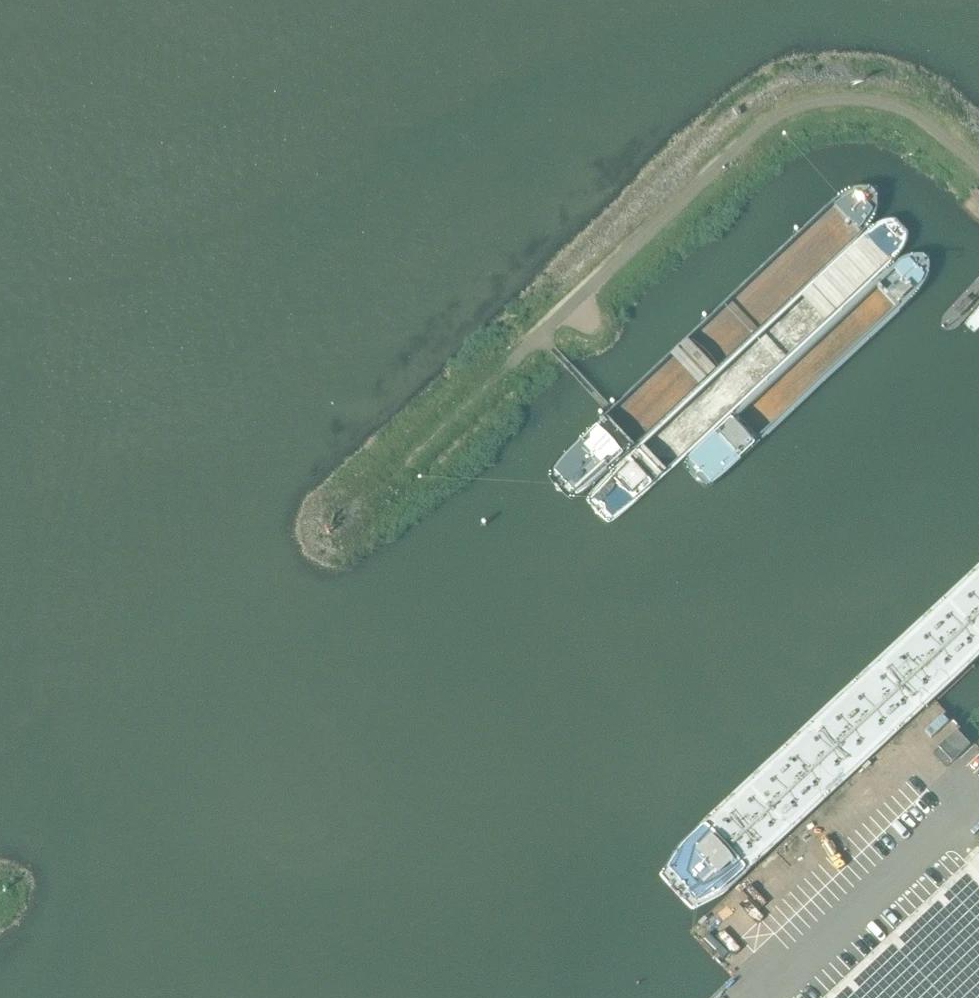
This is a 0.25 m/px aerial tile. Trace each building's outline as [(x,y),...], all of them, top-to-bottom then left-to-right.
[(971,746),(957,731),(939,748),(953,763),(971,746)] [(868,962),(864,965),(839,989),(829,997),(978,997),(978,857),(868,962)]
